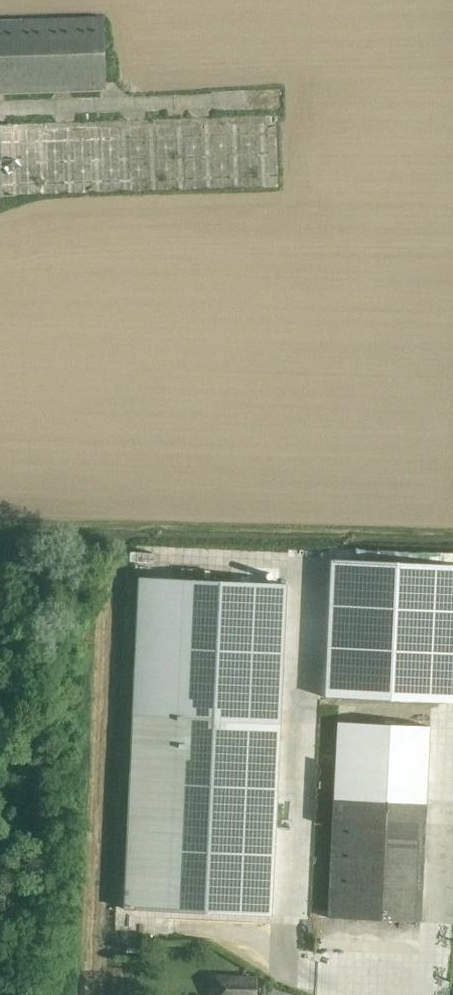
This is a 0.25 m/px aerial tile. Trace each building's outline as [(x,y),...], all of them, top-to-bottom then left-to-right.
[(106,89),(103,15),(0,19),(0,92),(106,89)] [(16,196),(13,122),(0,122),(0,197),(16,196)] [(452,702),(452,563),(333,557),(326,695),(452,702)] [(271,915),(279,721),(285,584),(138,578),(124,909),(271,915)] [(420,921),(430,725),(338,721),(328,917),(420,921)] [(212,994),(256,994),(257,976),(213,975),(212,994)]
